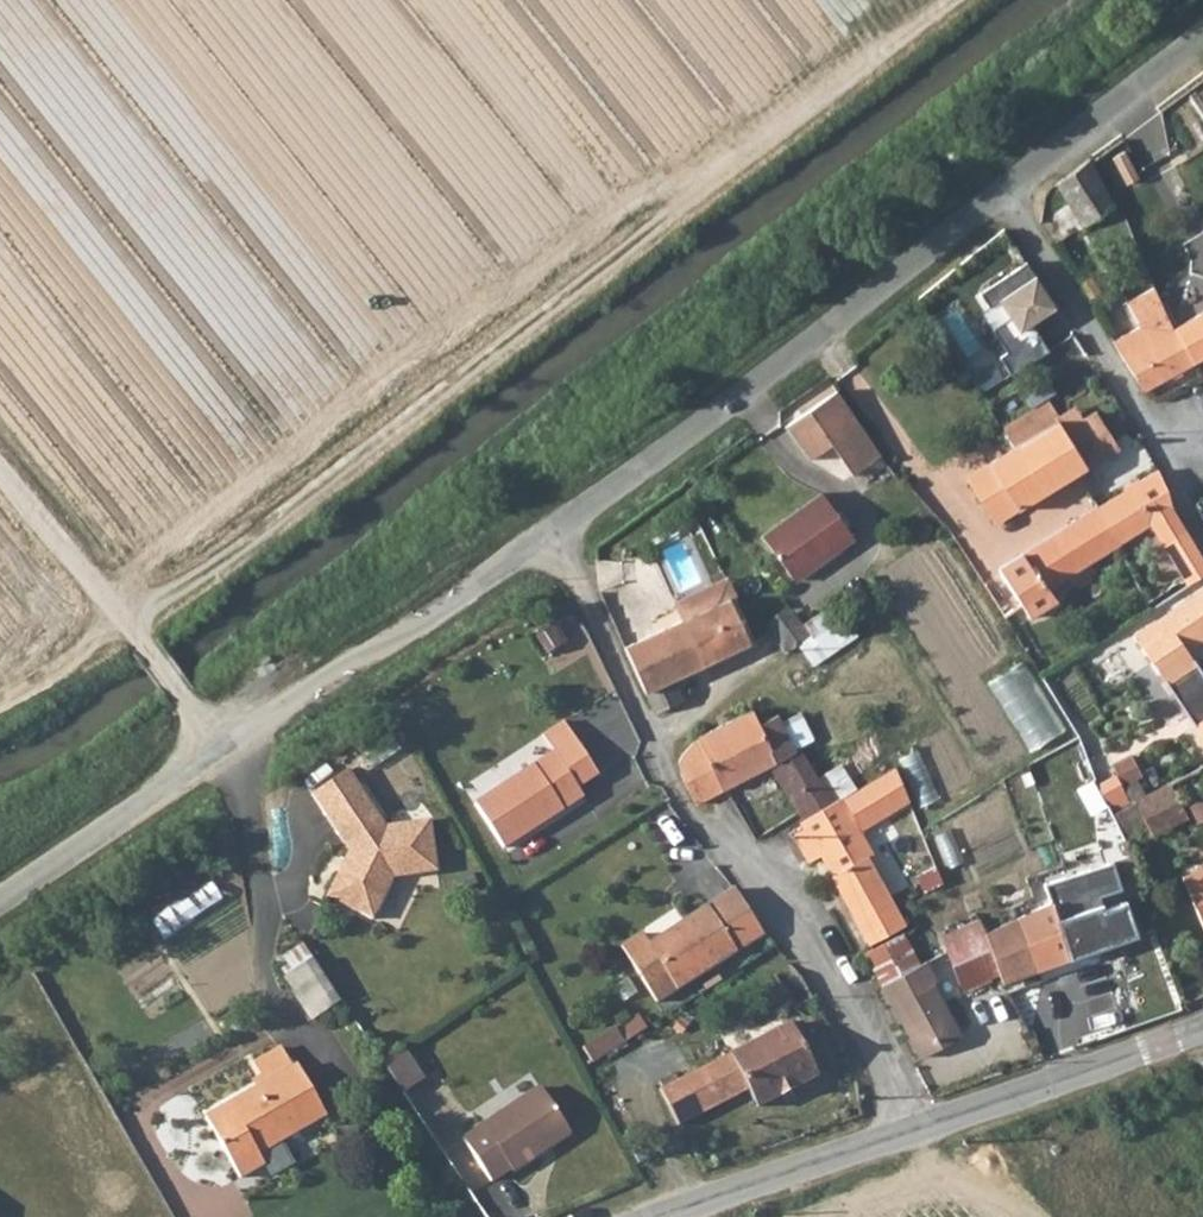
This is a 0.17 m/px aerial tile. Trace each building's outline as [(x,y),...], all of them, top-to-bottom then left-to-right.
[(1099,192),(1085,162),(1055,184),(1075,210),(1099,192)] [(1076,261),(1065,268),(1073,283),(1084,275),(1076,261)] [(1011,376),(1049,351),(1031,323),(1056,307),(1028,264),(976,297),(985,311),(1001,301),(1011,318),(993,330),(1007,353),(1000,358),(1011,376)] [(1189,367),(1170,331),(1152,288),(1121,308),(1137,333),(1113,346),(1119,361),(1140,393),(1189,367)] [(1189,367),(1202,359),(1202,313),(1170,331),(1189,367)] [(974,373),(983,392),(1007,380),(999,362),(974,373)] [(856,477),(886,456),(841,392),(790,428),(813,459),(834,445),(856,477)] [(1057,421),(1045,402),(1004,429),(1016,447),(1057,421)] [(1063,432),(1076,424),(1070,413),(1057,421),(1063,432)] [(1076,424),(1063,432),(1085,468),(1114,451),(1092,415),(1076,424)] [(1019,508),(1085,468),(1063,432),(1057,421),(1016,447),(987,465),(1019,508)] [(1019,508),(987,465),(965,479),(996,521),(1019,508)] [(1097,508),(1118,542),(1149,522),(1186,577),(1202,567),(1202,556),(1172,508),(1167,485),(1158,470),(1097,508)] [(787,563),(850,524),(823,489),(765,533),(787,563)] [(1194,509),(1202,528),(1202,503),(1194,509)] [(1118,542),(1097,508),(1036,546),(1003,569),(1033,614),(1056,599),(1049,588),(1118,542)] [(856,533),(850,524),(787,563),(798,577),(856,533)] [(1190,584),(1202,577),(1202,567),(1186,577),(1190,584)] [(674,602),(681,619),(730,597),(735,594),(728,578),(674,602)] [(1136,635),(1188,712),(1200,703),(1197,698),(1202,694),(1202,672),(1186,647),(1202,635),(1202,589),(1136,635)] [(681,619),(624,645),(654,712),(682,700),(672,677),(749,640),(730,597),(681,619)] [(790,633),(799,643),(810,636),(802,625),(790,633)] [(825,654),(810,636),(799,643),(815,663),(825,654)] [(995,681),(1036,751),(1072,730),(1031,660),(995,681)] [(1196,724),(1202,720),(1202,694),(1197,698),(1200,703),(1188,712),(1196,724)] [(808,762),(818,754),(819,751),(813,742),(795,747),(776,714),(757,722),(750,707),(697,733),(699,736),(679,759),(682,773),(696,803),(769,766),(806,818),(837,797),(823,774),(817,777),(808,762)] [(556,753),(480,800),(506,844),(584,797),(579,787),(601,773),(566,721),(544,735),(556,753)] [(313,796),(325,813),(362,788),(350,770),(313,796)] [(1188,816),(1202,809),(1202,790),(1194,771),(1135,799),(1152,833),(1188,816)] [(1087,800),(1102,793),(1093,778),(1079,786),(1087,800)] [(388,826),(362,788),(325,813),(352,851),(330,897),(376,917),(396,877),(438,871),(433,821),(388,826)] [(867,841),(837,797),(806,818),(809,823),(795,833),(812,860),(825,853),(837,873),(834,875),(872,942),(905,924),(867,857),(873,853),(871,850),(874,845),(871,839),(867,841)] [(1119,826),(1112,811),(1107,803),(1097,809),(1108,830),(1119,826)] [(1188,816),(1198,839),(1202,837),(1202,809),(1188,816)] [(1183,876),(1202,930),(1202,869),(1183,876)] [(1041,886),(1047,903),(1071,955),(1137,933),(1125,901),(1094,912),(1078,873),(1041,886)] [(733,889),(648,943),(628,956),(657,1001),(762,933),(733,889)] [(1047,903),(1015,917),(1032,969),(1071,955),(1047,903)] [(984,930),(997,967),(1003,979),(1032,969),(1015,917),(984,930)] [(997,967),(984,930),(983,926),(944,944),(961,984),(997,967)] [(621,945),(628,956),(648,943),(641,932),(621,945)] [(883,984),(919,963),(901,932),(867,952),(883,984)] [(315,1013),(342,995),(314,951),(288,969),(315,1013)] [(927,959),(919,963),(883,984),(900,1013),(941,992),(934,981),(939,978),(927,959)] [(964,1032),(941,992),(900,1013),(924,1054),(964,1032)] [(789,1024),(661,1088),(679,1123),(747,1088),(757,1106),(816,1075),(789,1024)] [(584,1046),(594,1062),(626,1041),(615,1026),(584,1046)] [(264,1078),(206,1108),(237,1170),(263,1155),(272,1159),(281,1156),(284,1147),(279,1135),(324,1111),(298,1060),(291,1064),(279,1042),(252,1056),(264,1078)] [(405,1046),(384,1060),(405,1093),(425,1079),(405,1046)] [(542,1087),(465,1137),(493,1179),(511,1167),(513,1170),(572,1132),(542,1087)]
